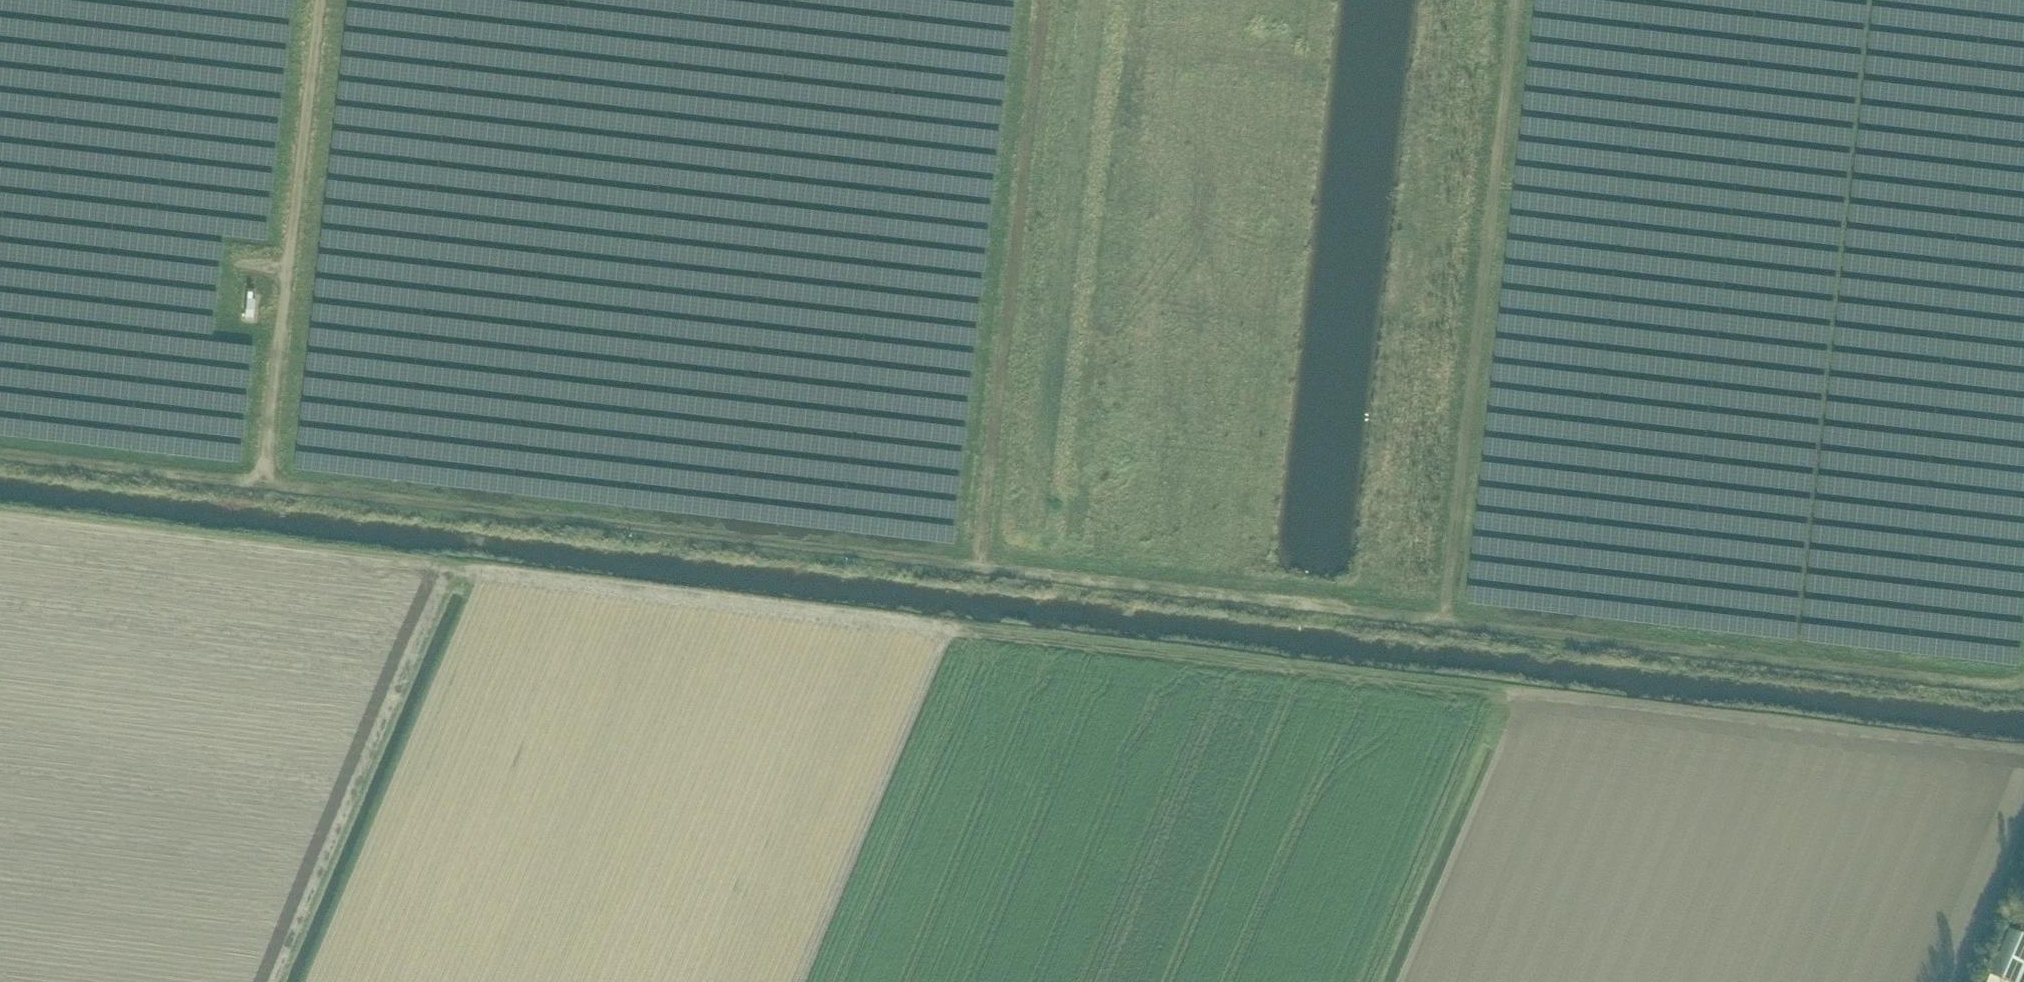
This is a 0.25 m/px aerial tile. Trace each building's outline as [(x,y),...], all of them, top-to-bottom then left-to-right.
[(248,301),(246,319),(254,320),(256,301),(248,301)] [(2012,930),(1993,975),(2008,981),(2021,981),(2023,976),(2023,936),(2012,930)]
